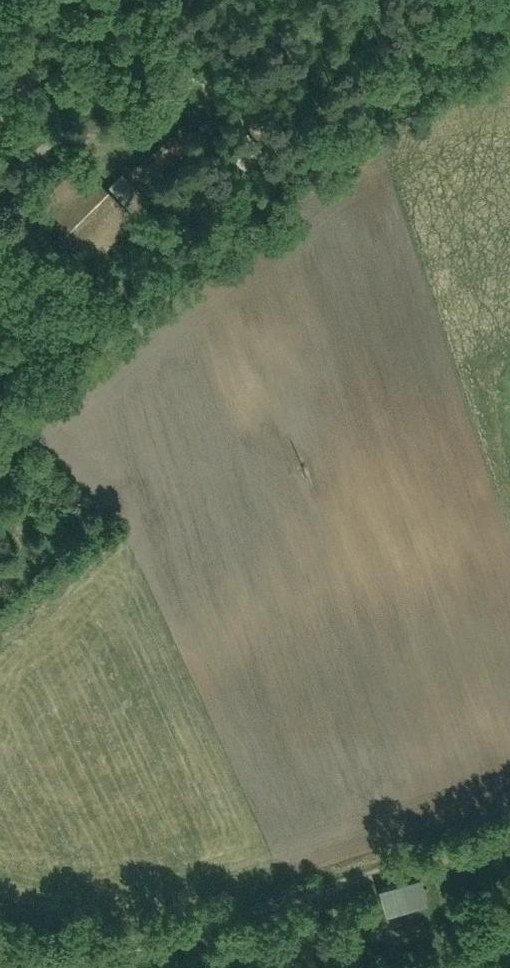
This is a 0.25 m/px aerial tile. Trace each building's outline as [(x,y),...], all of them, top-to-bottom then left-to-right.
[(166,133),(132,171),(154,191),(188,153),(166,133)] [(377,890),(386,919),(434,905),(425,876),(377,890)]
